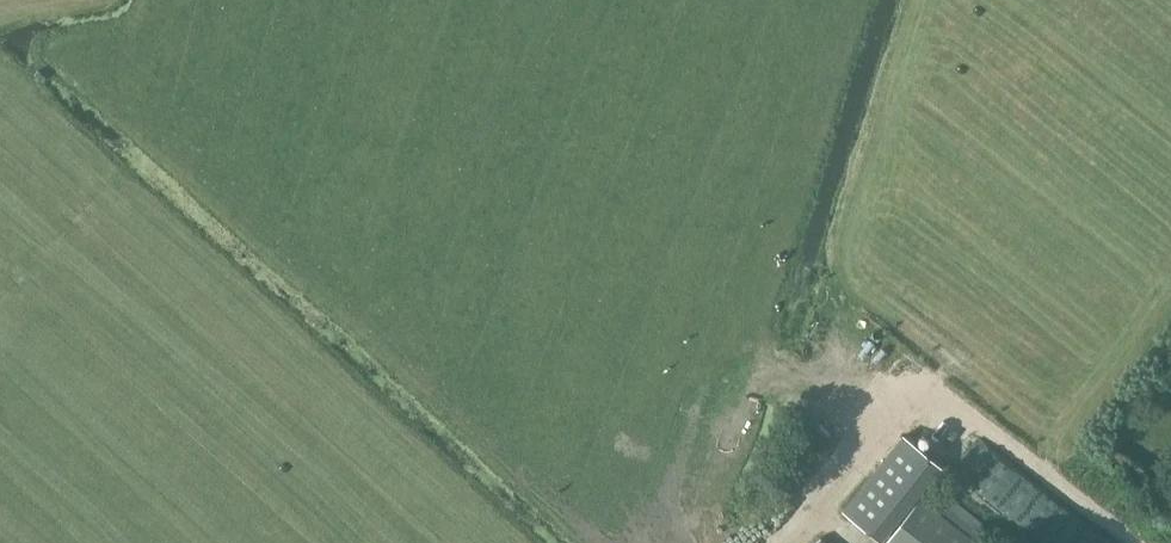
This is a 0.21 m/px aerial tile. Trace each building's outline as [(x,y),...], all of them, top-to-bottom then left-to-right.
[(904,436),(842,512),(881,542),(942,467),(904,436)] [(920,499),(888,542),(979,542),(920,499)]
